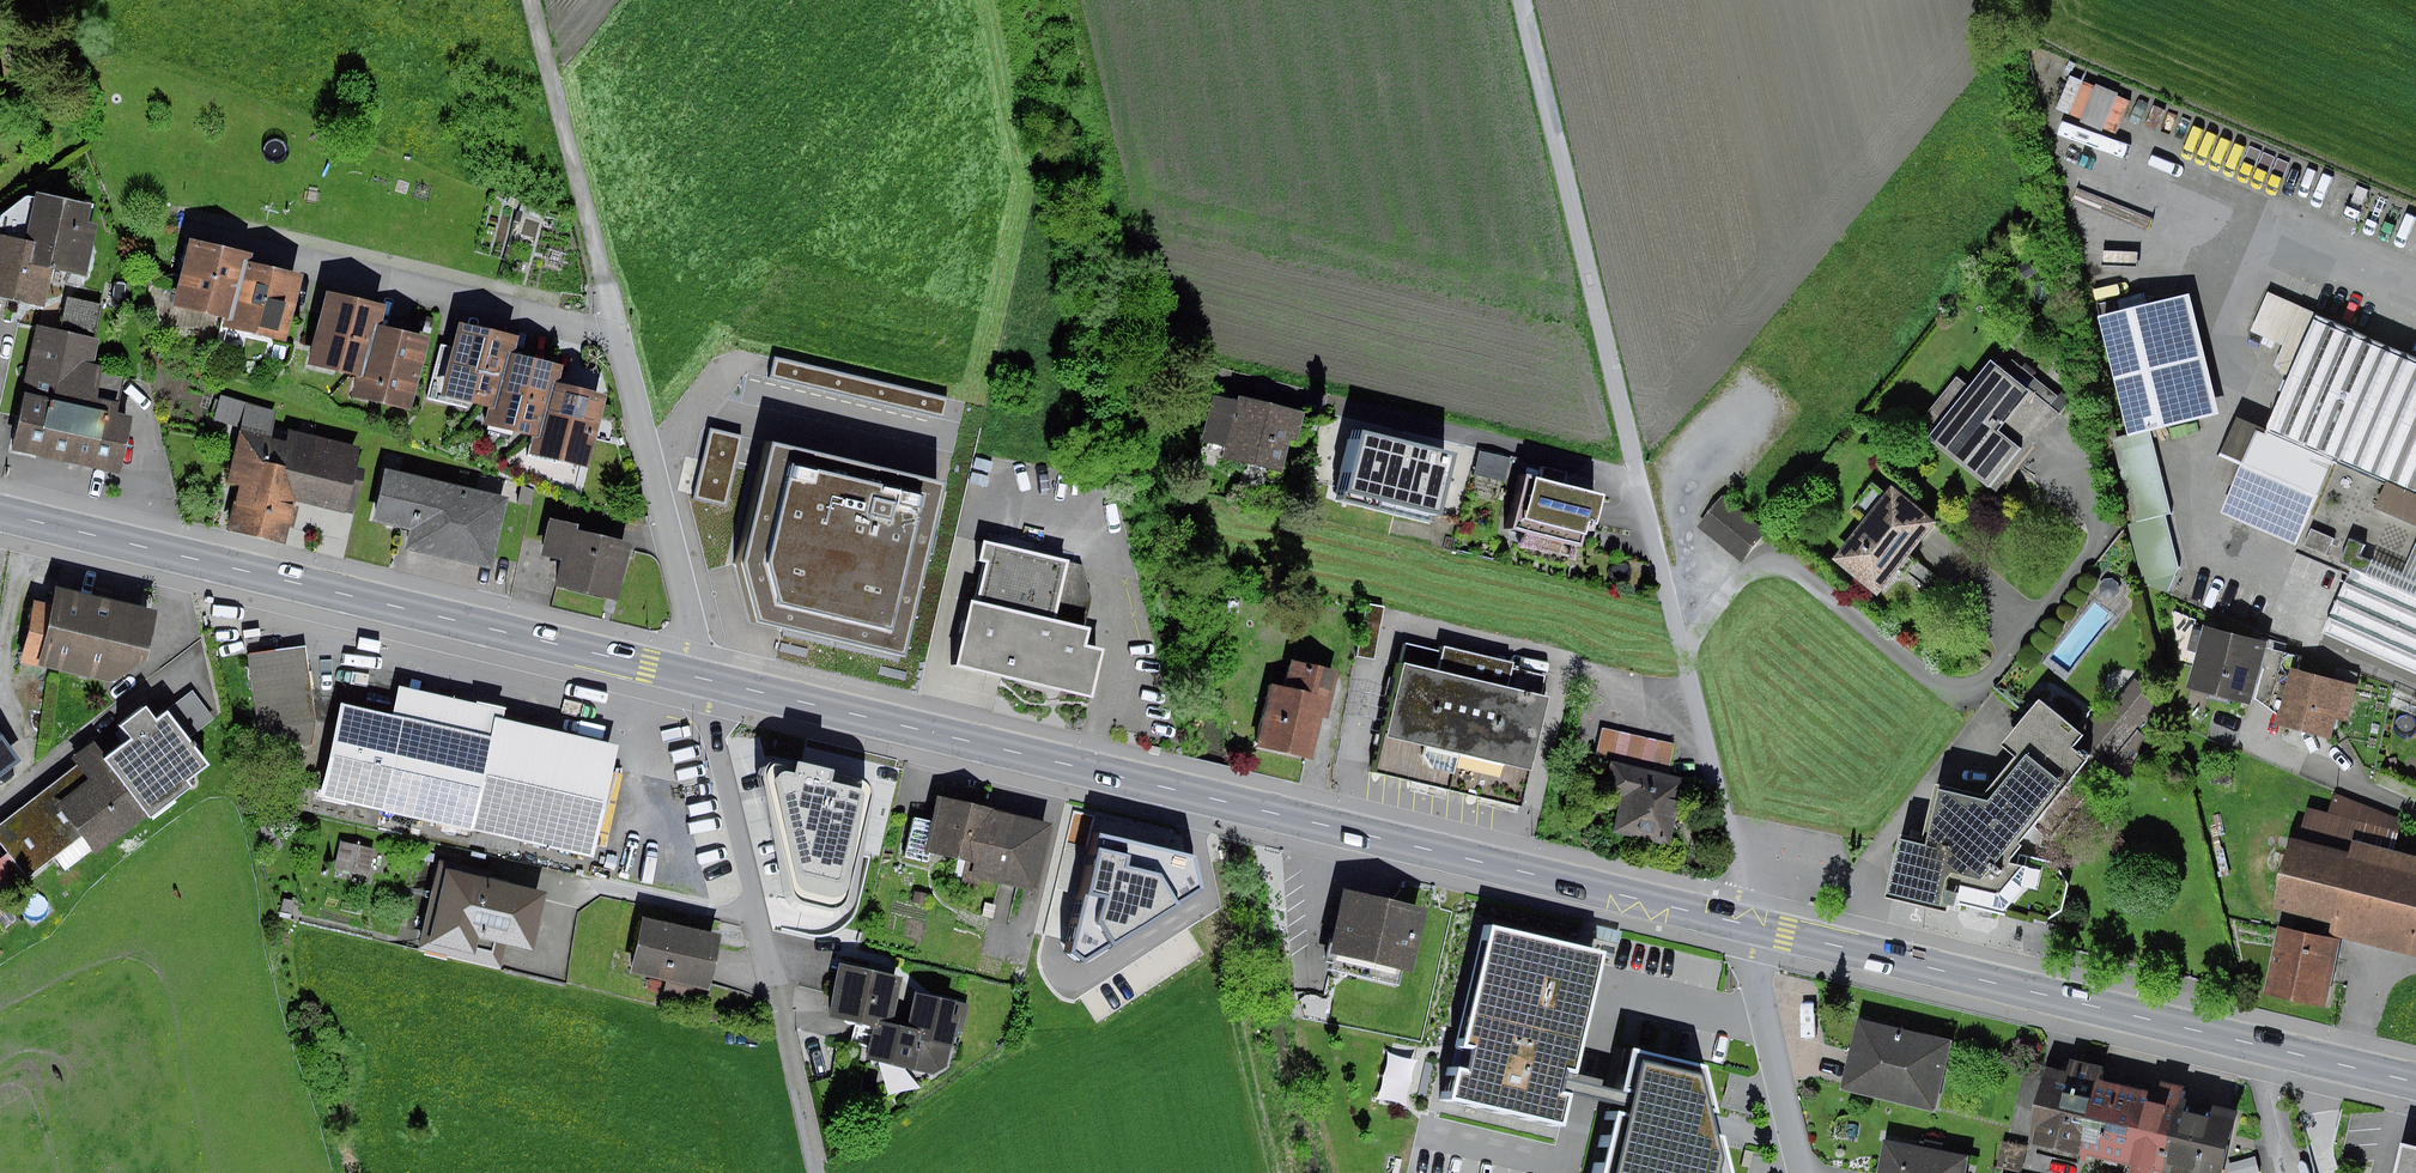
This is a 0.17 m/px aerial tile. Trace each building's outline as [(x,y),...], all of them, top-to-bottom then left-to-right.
[(2096,86),(2071,75),(2057,109),(2081,120),(2081,122),(2103,131),(2104,129),(2116,134),(2131,100),(2118,95),(2119,93),(2097,83),(2096,86)] [(411,182),(401,179),(398,189),(407,192),(411,182)] [(35,238),(30,259),(58,265),(93,272),(103,222),(94,221),(98,201),(45,190),(35,238)] [(521,200),(510,196),(507,205),(518,209),(521,200)] [(546,209),(523,202),(519,212),(542,219),(546,209)] [(0,230),(0,294),(49,306),(58,265),(30,259),(35,238),(0,230)] [(175,306),(226,318),(234,320),(249,260),(254,262),(256,253),(192,238),(175,306)] [(2036,272),(2028,259),(2018,266),(2026,278),(2036,272)] [(254,262),(249,260),(234,320),(226,318),(224,327),(289,343),(305,274),(254,262)] [(379,324),(384,325),(389,305),(329,289),(310,364),(358,376),(365,378),(379,324)] [(2269,291),(2251,332),(2283,346),(2275,365),(2288,381),(2267,430),(2238,417),(2213,477),(2234,486),(2222,513),(2298,546),(2295,553),(2349,576),(2323,635),(2415,674),(2415,354),(2269,291)] [(2222,415),(2191,293),(2099,316),(2128,435),(2114,439),(2135,524),(2129,525),(2143,582),(2169,593),(2180,567),(2167,515),(2173,514),(2152,432),(2222,415)] [(103,305),(68,297),(61,328),(37,323),(22,394),(78,406),(66,460),(122,472),(134,419),(118,415),(126,378),(103,373),(104,367),(95,365),(101,338),(96,337),(103,305)] [(512,352),(518,353),(522,336),(462,321),(443,395),(492,408),(497,409),(512,352)] [(384,325),(379,324),(365,378),(358,376),(353,396),(413,411),(432,337),(384,325)] [(275,345),(272,357),(287,360),(289,348),(275,345)] [(567,365),(518,353),(512,352),(497,409),(492,408),(488,424),(535,435),(542,437),(557,381),(563,383),(567,365)] [(949,400),(775,356),(770,375),(944,419),(949,400)] [(2051,406),(2059,396),(2013,359),(2004,369),(1993,360),(1970,387),(1958,377),(1917,428),(1998,492),(2061,413),(2051,406)] [(609,394),(563,383),(557,381),(542,437),(535,435),(530,454),(591,469),(609,394)] [(66,460),(78,406),(22,394),(10,447),(66,460)] [(1311,412),(1243,395),(1242,400),(1220,395),(1209,441),(1231,447),(1228,458),(1288,472),(1296,438),(1304,440),(1311,412)] [(280,410),(222,396),(216,420),(243,427),(229,481),(240,484),(228,530),(286,545),(297,501),(284,498),(293,464),(281,462),(286,441),(273,437),(280,410)] [(290,425),(286,441),(281,462),(293,464),(284,498),(297,501),(351,515),(363,466),(358,465),(363,443),(290,425)] [(709,428),(693,498),(728,506),(744,436),(709,428)] [(1429,523),(1444,453),(1347,431),(1331,501),(1429,523)] [(907,664),(950,480),(767,437),(737,564),(756,629),(907,664)] [(1520,455),(1488,447),(1483,470),(1514,478),(1520,455)] [(1580,556),(1587,527),(1593,528),(1602,492),(1572,485),(1575,471),(1552,466),(1549,480),(1531,475),(1523,508),(1518,507),(1513,529),(1534,534),(1531,545),(1580,556)] [(510,497),(387,469),(375,522),(412,530),(407,551),(493,570),(510,497)] [(1939,523),(1894,486),(1887,494),(1873,483),(1851,511),(1865,522),(1834,560),(1880,596),(1901,570),(1906,574),(1915,562),(1911,558),(1939,523)] [(522,487),(518,503),(529,505),(533,489),(522,487)] [(1724,497),(1723,496),(1698,527),(1742,562),(1767,532),(1724,497)] [(580,524),(551,518),(543,556),(562,561),(556,587),(612,600),(620,602),(634,543),(579,530),(580,524)] [(1091,560),(989,538),(985,557),(993,559),(984,600),(977,599),(963,664),(1098,693),(1108,647),(1094,644),(1098,625),(1090,624),(1097,595),(1091,560)] [(2113,578),(2105,578),(2099,585),(2100,593),(2106,599),(2114,598),(2120,592),(2119,583),(2113,578)] [(110,680),(146,662),(157,611),(58,585),(52,606),(40,603),(27,660),(110,680)] [(1383,607),(1362,603),(1353,656),(1373,660),(1383,607)] [(2269,641),(2204,625),(2202,631),(2193,628),(2187,651),(2196,654),(2188,688),(2253,705),(2269,641)] [(1390,663),(1365,773),(1369,774),(1425,787),(1506,806),(1510,806),(1540,676),(1505,668),(1507,662),(1436,646),(1434,651),(1401,644),(1396,665),(1390,663)] [(298,723),(287,648),(253,654),(264,728),(298,723)] [(1331,671),(1283,660),(1277,686),(1262,683),(1247,747),(1303,760),(1313,717),(1319,718),(1331,671)] [(2358,684),(2291,667),(2276,725),(2332,739),(2338,719),(2348,722),(2358,684)] [(2163,703),(2136,680),(2106,716),(2100,711),(2082,733),(2042,700),(2005,745),(2019,756),(1986,796),(1939,785),(1926,841),(1902,835),(1898,852),(1888,897),(1948,911),(1950,904),(1961,907),(1963,901),(2006,911),(2025,888),(2030,868),(2011,863),(2012,858),(2022,846),(2019,843),(2085,763),(2118,790),(2156,744),(2140,731),(2163,703)] [(310,798),(575,853),(599,742),(488,719),(398,700),(393,724),(329,710),(310,798)] [(137,738),(112,757),(153,812),(157,817),(197,787),(192,781),(214,764),(173,710),(162,719),(151,704),(126,724),(137,738)] [(1672,744),(1599,727),(1591,760),(1603,762),(1592,805),(1610,810),(1605,831),(1662,844),(1677,779),(1664,776),(1672,744)] [(22,761),(0,732),(0,778),(22,761)] [(153,812),(112,757),(100,741),(78,757),(83,764),(93,778),(62,801),(86,832),(101,851),(153,812)] [(83,764),(0,826),(0,831),(32,873),(86,832),(62,801),(93,778),(83,764)] [(2307,808),(2280,910),(2334,924),(2331,934),(2415,956),(2415,855),(2397,850),(2404,821),(2334,793),(2329,813),(2307,808)] [(974,869),(1038,885),(1053,822),(939,794),(929,835),(979,847),(974,869)] [(1060,949),(1071,963),(1204,885),(1191,850),(1083,828),(1060,949)] [(372,873),(376,843),(341,839),(337,868),(372,873)] [(475,936),(531,950),(546,892),(444,866),(426,940),(471,952),(475,936)] [(1419,956),(1432,903),(1352,884),(1339,938),(1419,956)] [(1593,915),(1590,932),(1614,937),(1618,921),(1593,915)] [(1610,941),(1498,916),(1459,1091),(1571,1116),(1610,941)] [(657,997),(688,1004),(703,936),(627,919),(616,968),(662,978),(657,997)] [(2342,940),(2279,926),(2265,995),(2327,1008),(2342,940)] [(909,977),(847,963),(835,1018),(882,1028),(898,1031),(899,1024),(909,977)] [(898,1031),(882,1028),(875,1059),(953,1076),(967,1014),(958,1012),(961,999),(923,991),(915,1027),(899,1024),(898,1031)] [(1842,1088),(1936,1111),(1952,1045),(1858,1022),(1842,1088)] [(1705,1063),(1634,1048),(1605,1172),(1732,1172),(1705,1063)] [(2086,1067),(2070,1063),(2053,1136),(2104,1147),(2121,1074),(2123,1061),(2089,1054),(2086,1067)] [(2121,1074),(2104,1147),(2125,1153),(2132,1121),(2159,1127),(2168,1084),(2121,1074)] [(2132,1121),(2125,1153),(2152,1159),(2149,1171),(2159,1172),(2171,1172),(2174,1162),(2184,1164),(2200,1090),(2202,1080),(2180,1075),(2177,1086),(2168,1084),(2159,1127),(2132,1121)] [(2200,1090),(2184,1164),(2192,1166),(2190,1172),(2245,1172),(2259,1104),(2238,1100),(2236,1109),(2218,1106),(2220,1095),(2200,1090)] [(2415,1135),(2406,1172),(2415,1172),(2415,1135)] [(1966,1158),(1885,1139),(1877,1172),(1962,1172),(1966,1158)]
